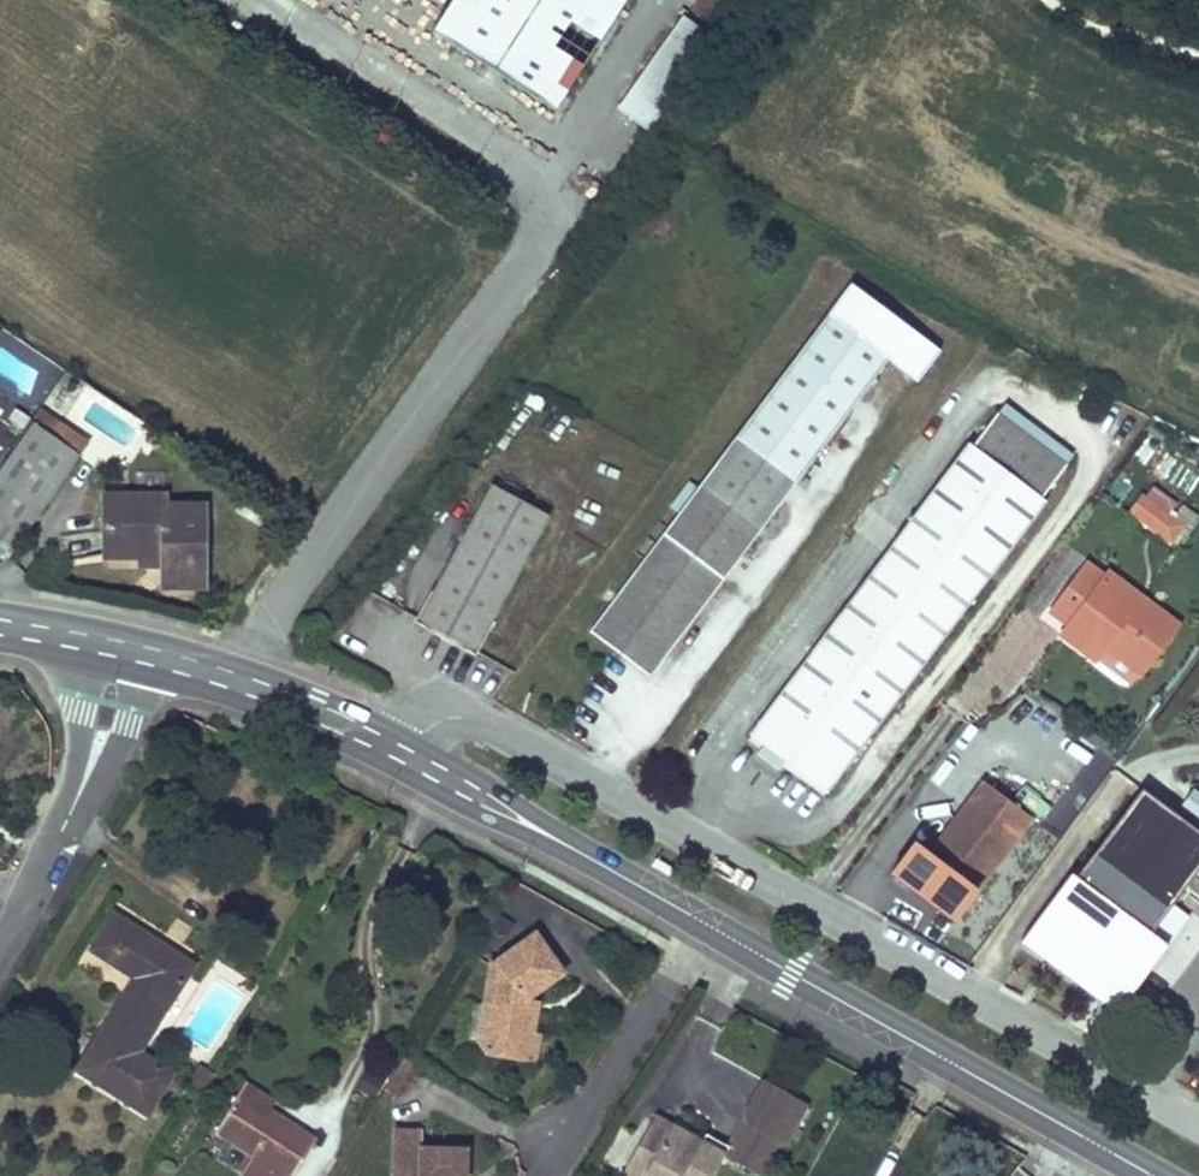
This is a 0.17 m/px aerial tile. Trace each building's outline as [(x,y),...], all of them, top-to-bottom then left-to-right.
[(560,105),(628,0),(453,0),(435,28),(560,105)] [(714,42),(684,20),(620,110),(651,131),(714,42)] [(889,358),(829,313),(608,606),(609,607),(590,632),(649,676),(668,651),(668,652),(889,358)] [(1065,466),(996,414),(972,446),(967,443),(749,735),(763,746),(784,761),(826,793),(1045,502),(1041,499),(1065,466)] [(0,463),(0,552),(6,556),(77,455),(50,437),(29,422),(0,463)] [(59,423),(50,437),(77,455),(86,442),(59,423)] [(492,485),(417,622),(472,653),(547,515),(517,499),(522,491),(503,481),(499,489),(492,485)] [(104,497),(104,555),(141,555),(145,555),(145,550),(163,549),(163,567),(163,586),(203,586),(203,508),(164,508),(138,508),(138,497),(104,497)] [(164,497),(138,497),(138,508),(164,508),(164,497)] [(1161,534),(1172,520),(1140,497),(1130,511),(1161,534)] [(1172,520),(1161,534),(1168,540),(1179,525),(1172,520)] [(163,567),(163,549),(145,550),(145,555),(141,555),(141,567),(163,567)] [(1085,565),(1050,612),(1068,625),(1061,635),(1095,660),(1104,647),(1139,673),(1167,637),(1099,586),(1104,579),(1085,565)] [(1104,579),(1099,586),(1167,637),(1175,626),(1107,575),(1104,579)] [(777,770),(784,761),(763,746),(757,755),(777,770)] [(928,854),(976,890),(1031,818),(983,782),(928,854)] [(1075,878),(1150,933),(1198,867),(1198,833),(1141,790),(1075,878)] [(137,978),(78,1070),(146,1114),(172,1074),(138,1052),(193,966),(175,954),(170,962),(155,953),(160,945),(114,916),(99,939),(116,951),(110,961),(137,978)] [(487,984),(478,1041),(488,1056),(515,1061),(519,1036),(531,1038),(532,1035),(536,1013),(523,1010),(525,1000),(563,973),(535,934),(495,962),(503,973),(487,984)] [(99,939),(92,950),(110,961),(116,951),(99,939)] [(491,966),(487,984),(503,973),(495,962),(491,966)] [(525,1000),(523,1010),(536,1013),(537,1002),(525,1000)] [(519,1036),(515,1061),(529,1063),(533,1060),(537,1036),(532,1035),(531,1038),(519,1036)] [(201,1065),(187,1086),(202,1096),(216,1075),(201,1065)] [(784,1145),(807,1104),(763,1080),(744,1114),(747,1125),(777,1141),(784,1145)] [(244,1086),(237,1097),(261,1113),(268,1101),(244,1086)] [(216,1131),(253,1155),(240,1175),(242,1175),(292,1175),(315,1141),(274,1115),(271,1119),(261,1113),(237,1097),(216,1131)] [(759,1175),(777,1141),(747,1125),(744,1114),(727,1146),(722,1154),(724,1154),(723,1155),(759,1175)] [(621,1175),(623,1175),(712,1175),(723,1155),(724,1154),(722,1154),(700,1141),(654,1115),(621,1175)] [(394,1175),(465,1175),(465,1149),(421,1148),(421,1131),(395,1130),(394,1175)] [(705,1133),(700,1141),(722,1154),(727,1146),(705,1133)]
